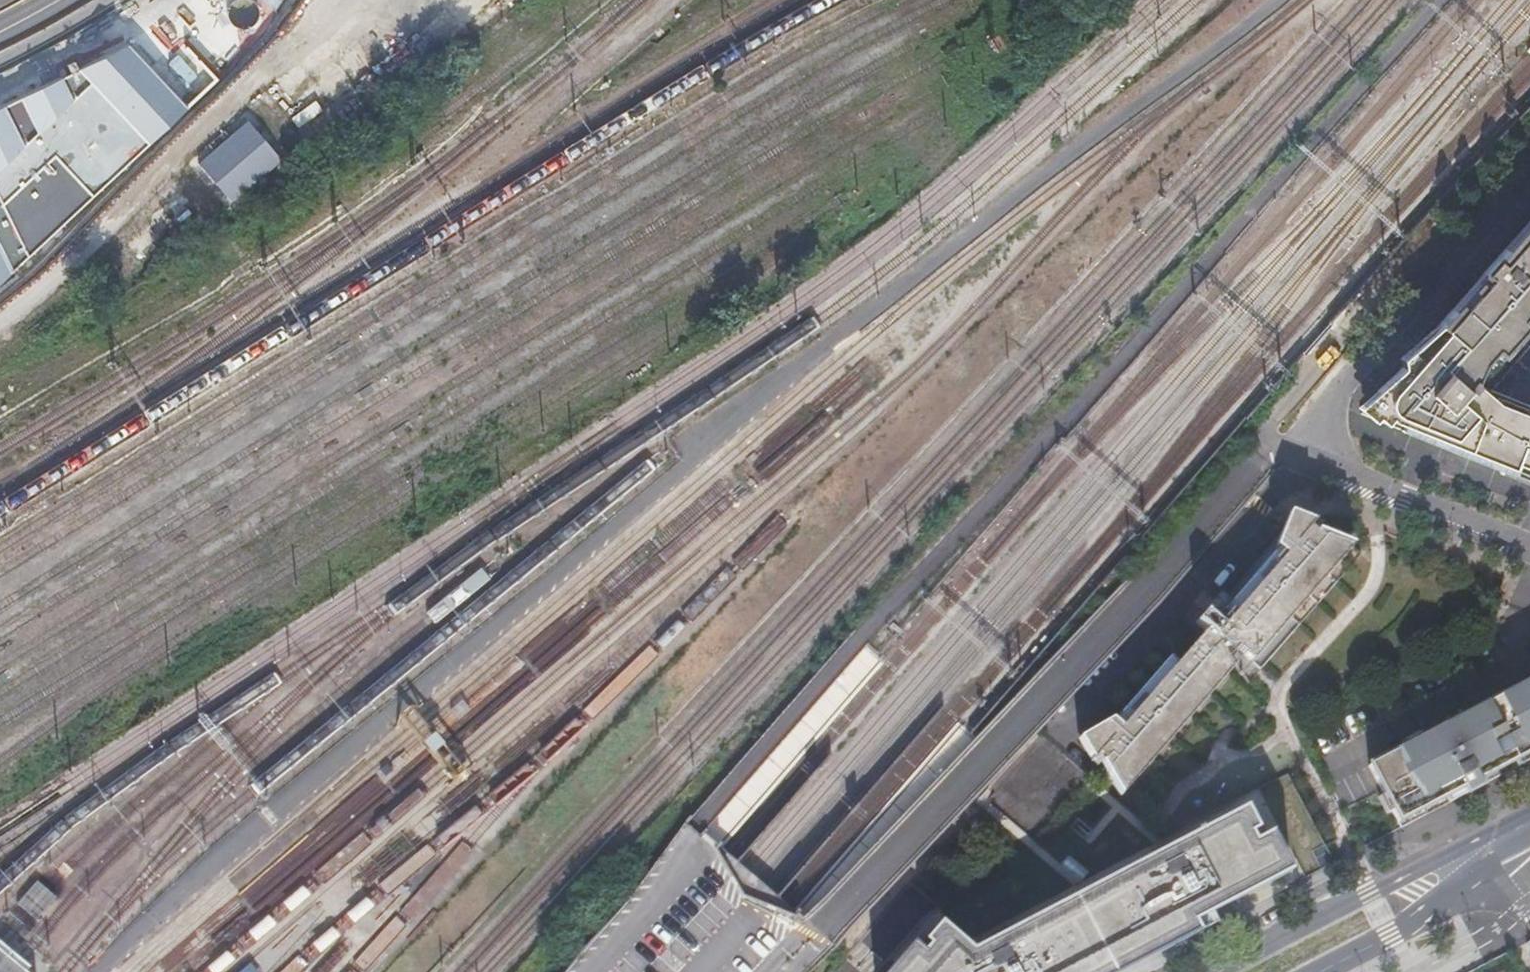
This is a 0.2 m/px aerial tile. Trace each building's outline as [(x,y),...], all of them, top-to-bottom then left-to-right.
[(276,10),(283,0),(262,0),(276,10)] [(184,104),(128,44),(0,109),(0,283),(184,104)] [(199,163),(236,202),(285,156),(248,117),(199,163)] [(1364,413),(1441,444),(1529,480),(1529,402),(1500,390),(1529,359),(1529,358),(1529,221),(1364,413)] [(1120,734),(1110,725),(1077,744),(1090,766),(1089,767),(1090,768),(1096,762),(1102,766),(1099,769),(1119,803),(1242,662),(1250,668),(1254,664),(1288,624),(1309,601),(1327,580),(1351,552),(1314,537),(1312,539),(1308,535),(1313,529),(1287,519),(1273,554),(1276,555),(1231,607),(1220,597),(1202,618),(1204,619),(1195,628),(1204,636),(1120,734)] [(1479,794),(1475,787),(1529,758),(1529,682),(1462,717),(1366,766),(1377,790),(1397,828),(1447,802),(1450,808),(1465,801),(1479,794)] [(1199,934),(1194,923),(1208,916),(1291,872),(1271,832),(1254,842),(1250,835),(1257,831),(1245,807),(972,950),(940,923),(923,942),(927,946),(923,952),(912,943),(887,971),(1125,971),(1199,934)] [(18,960),(0,945),(0,971),(33,971),(18,960)]
